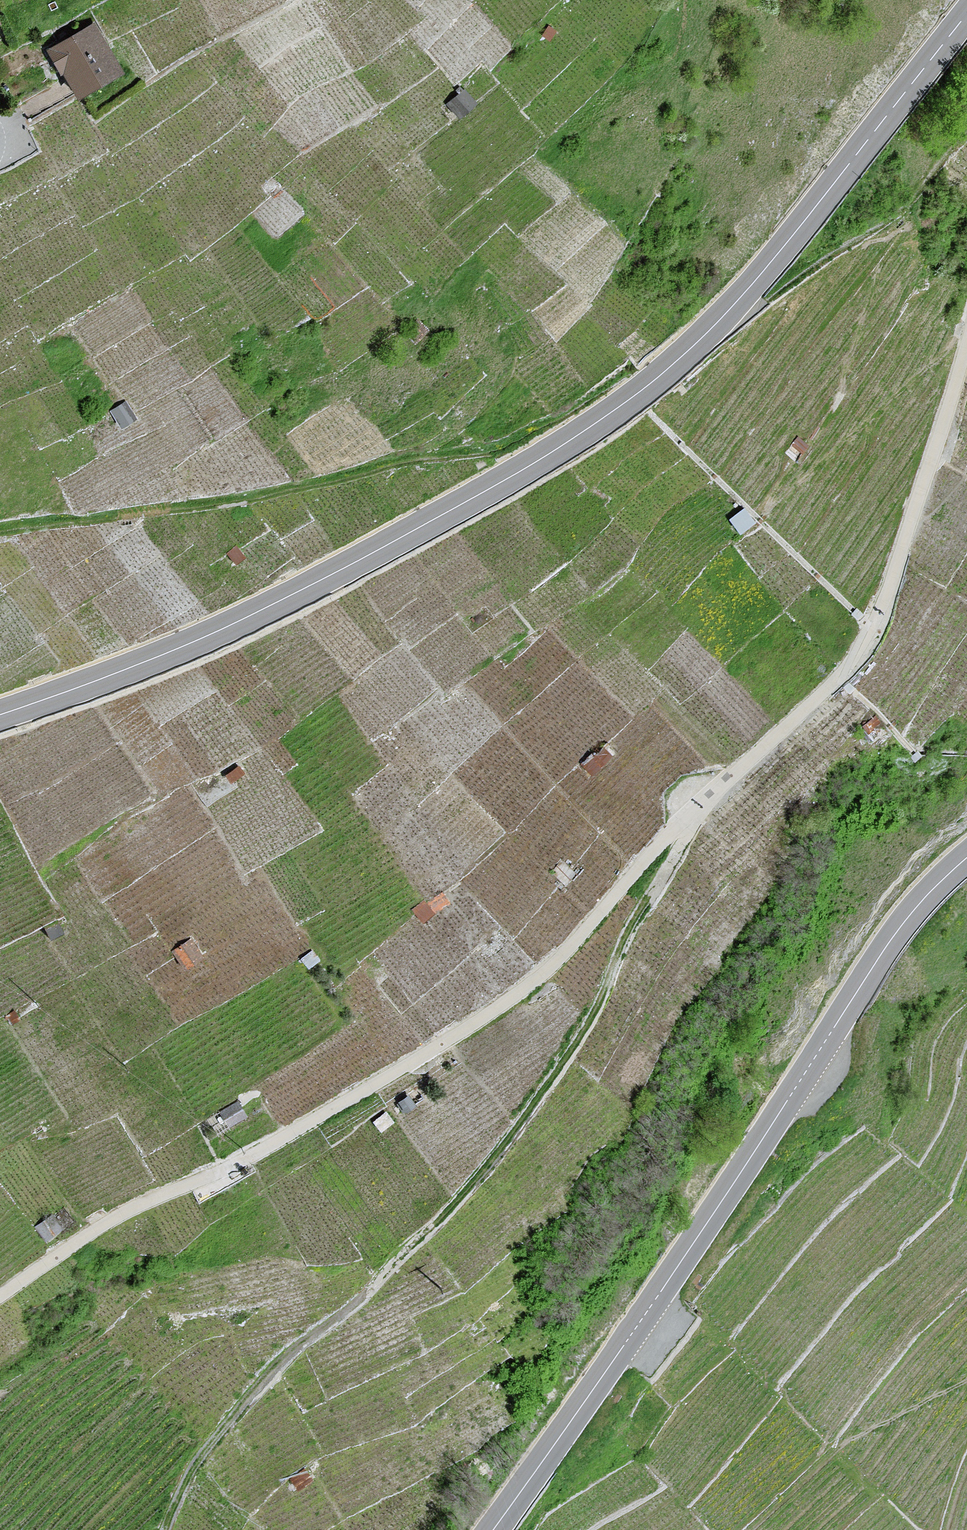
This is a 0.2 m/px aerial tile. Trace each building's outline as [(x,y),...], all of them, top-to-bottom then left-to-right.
[(121,73),(93,25),(49,50),(62,73),(65,71),(81,97),(121,73)] [(555,31),(549,27),(543,35),(549,40),(555,31)] [(476,104),(465,91),(450,104),(461,117),(476,104)] [(426,331),(417,322),(407,332),(416,341),(426,331)] [(137,423),(127,404),(109,413),(119,433),(137,423)] [(798,436),(785,452),(797,462),(810,446),(798,436)] [(744,508),(729,520),(741,535),(756,523),(744,508)] [(244,559),(236,548),(227,554),(235,566),(244,559)] [(881,723),(876,717),(863,727),(868,733),(881,723)] [(593,779),(618,756),(607,744),(582,767),(593,779)] [(921,756),(918,752),(912,757),(915,761),(921,756)] [(243,780),(235,769),(220,779),(228,790),(243,780)] [(574,874),(561,865),(552,877),(564,886),(574,874)] [(450,909),(441,897),(416,916),(425,927),(450,909)] [(192,943),(174,954),(184,971),(202,960),(192,943)] [(319,963),(312,955),(302,964),(309,972),(319,963)] [(398,1104),(405,1116),(415,1110),(408,1099),(398,1104)] [(240,1104),(218,1115),(225,1128),(247,1117),(240,1104)] [(387,1116),(373,1125),(379,1136),(394,1127),(387,1116)] [(311,1480),(304,1470),(292,1479),(299,1489),(311,1480)]
